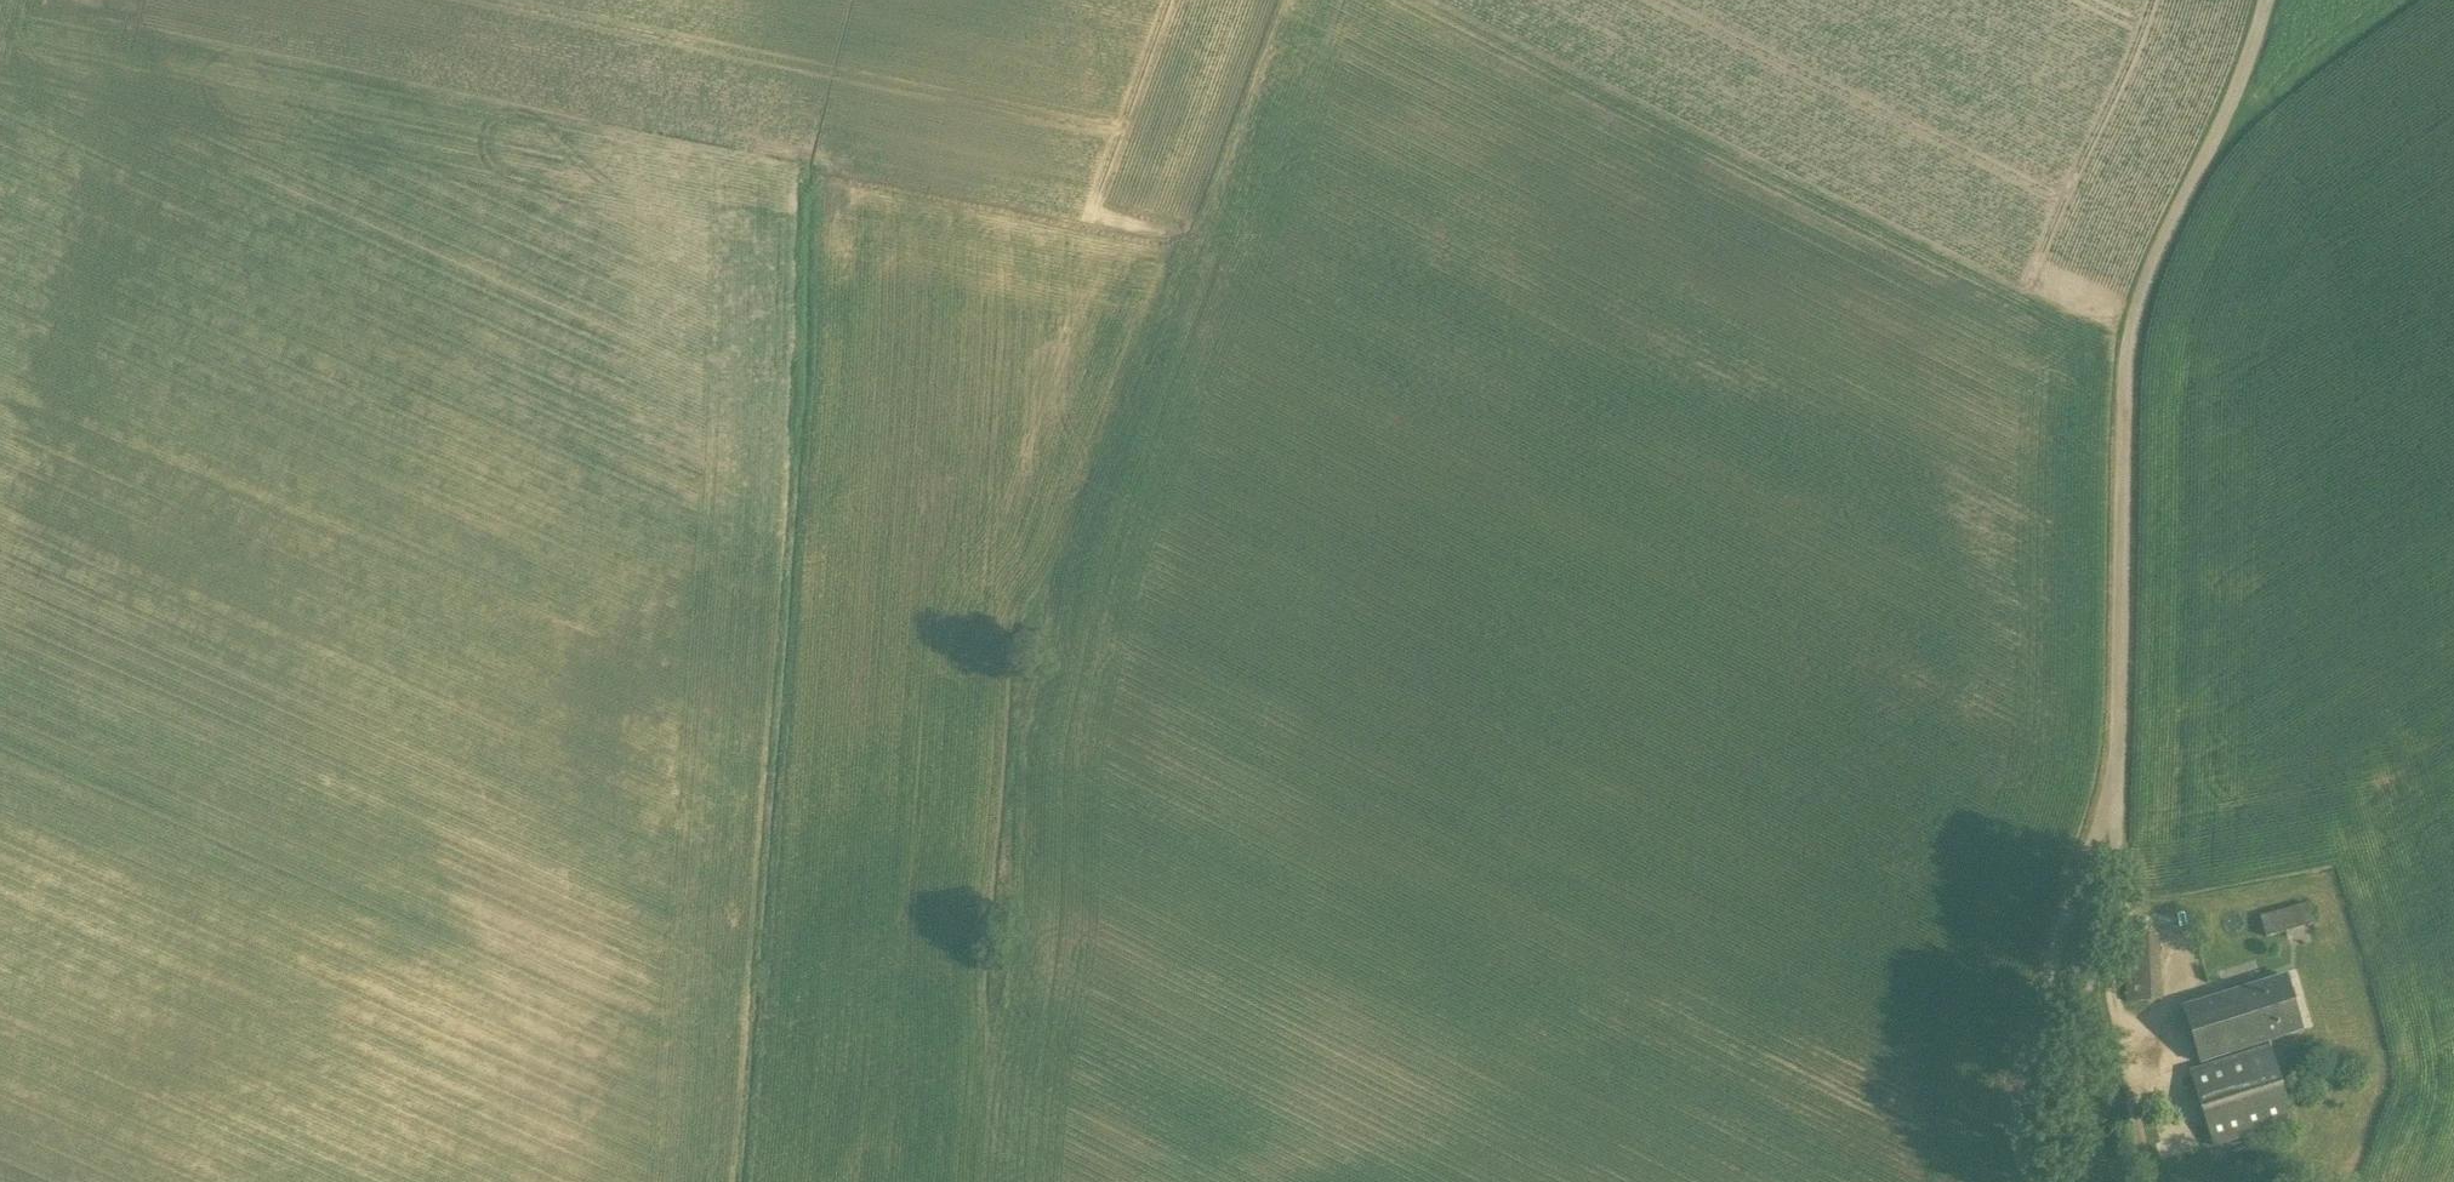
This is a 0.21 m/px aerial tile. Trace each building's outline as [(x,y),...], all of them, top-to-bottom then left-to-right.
[(2265,937),(2313,924),(2307,903),(2259,916),(2265,937)] [(2123,937),(2125,1003),(2163,1001),(2159,948),(2165,948),(2164,935),(2123,937)] [(2285,976),(2182,1008),(2199,1063),(2302,1031),(2285,976)] [(2188,1071),(2213,1148),(2294,1122),(2270,1046),(2188,1071)]
